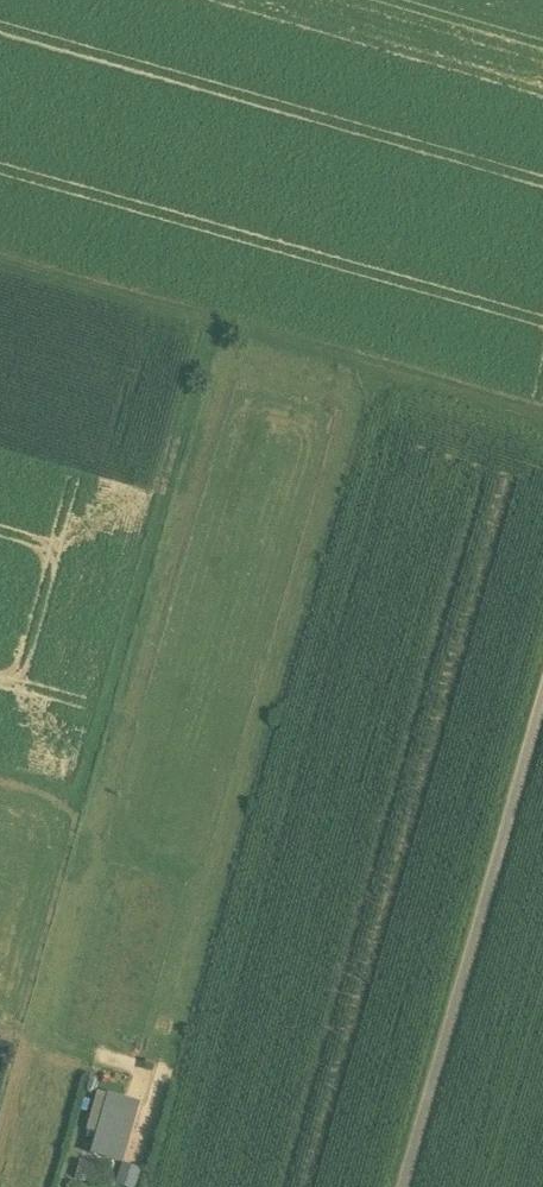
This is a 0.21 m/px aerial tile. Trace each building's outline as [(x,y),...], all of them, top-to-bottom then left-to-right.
[(110,1097),(94,1154),(117,1161),(133,1104),(110,1097)]
